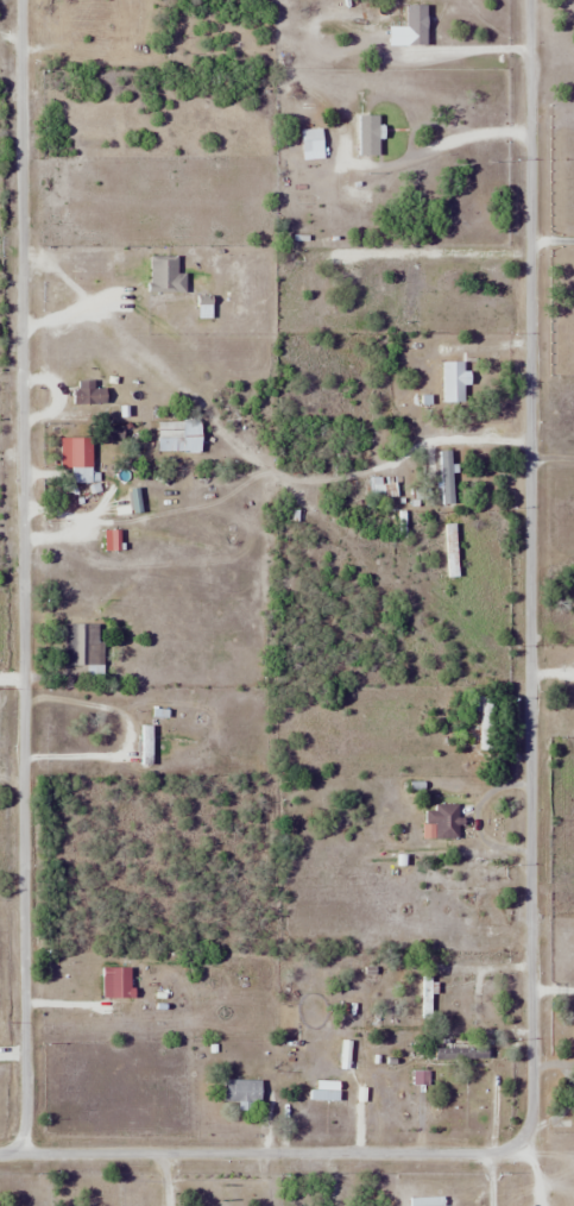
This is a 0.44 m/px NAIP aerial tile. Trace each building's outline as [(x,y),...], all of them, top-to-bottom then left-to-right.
[(442,362),(442,403),(465,403),(465,362),(442,362)] [(201,452),(201,422),(159,422),(159,452),(201,452)] [(62,438),(62,467),(72,467),(72,482),(95,482),(95,438),(62,438)] [(442,504),(453,504),(453,451),(442,451),(442,504)] [(398,477),(371,478),(371,498),(398,498),(398,477)] [(66,665),(102,665),(102,624),(66,624),(66,665)] [(492,750),(492,696),(473,696),(473,741),(481,741),(481,750),(492,750)] [(153,726),(142,726),(142,765),(153,765),(153,726)] [(460,840),(460,806),(424,806),(424,840),(460,840)] [(223,1080),(223,1102),(263,1102),(263,1080),(223,1080)]
